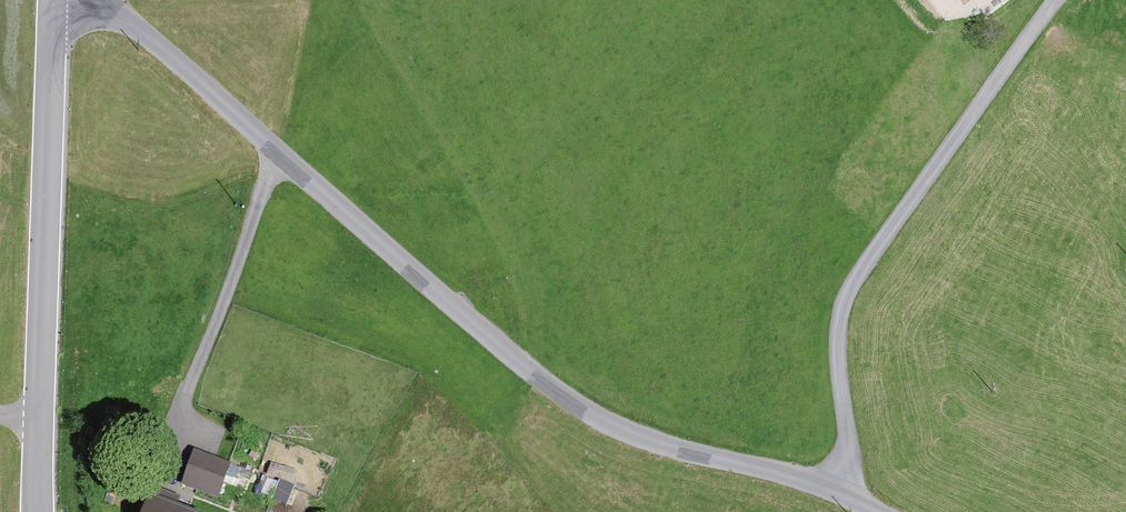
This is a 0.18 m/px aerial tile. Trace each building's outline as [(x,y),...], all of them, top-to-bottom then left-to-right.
[(956,15),(977,0),(945,0),(956,15)] [(180,485),(218,499),(231,464),(193,450),(180,485)]
